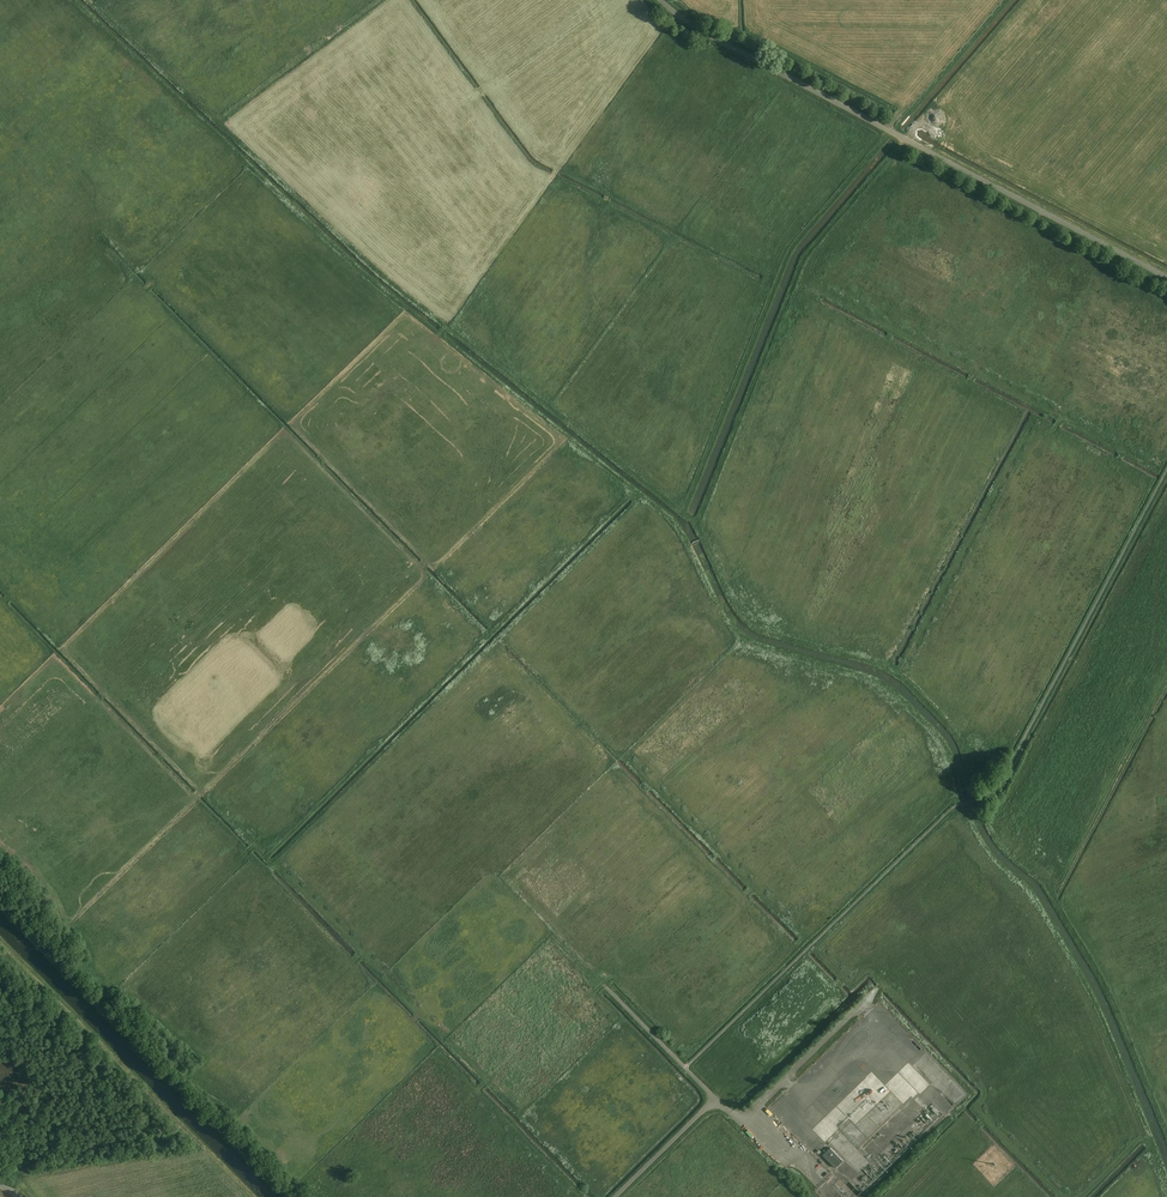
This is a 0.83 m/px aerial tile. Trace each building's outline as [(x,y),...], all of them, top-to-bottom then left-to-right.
[(874,1073),(838,1106),(849,1117),(857,1125),(892,1091),(904,1104),(913,1096),(914,1098),(920,1093),(921,1094),(931,1085),(911,1063),(886,1086),(874,1073)] [(833,1113),(814,1129),(826,1142),(840,1128),(837,1124),(840,1121),(833,1113)] [(839,1131),(830,1140),(845,1156),(851,1150),(848,1147),(851,1144),(839,1131)] [(843,1160),(831,1148),(823,1155),(835,1167),(843,1160)] [(824,1166),(817,1172),(823,1179),(830,1173),(824,1166)]
